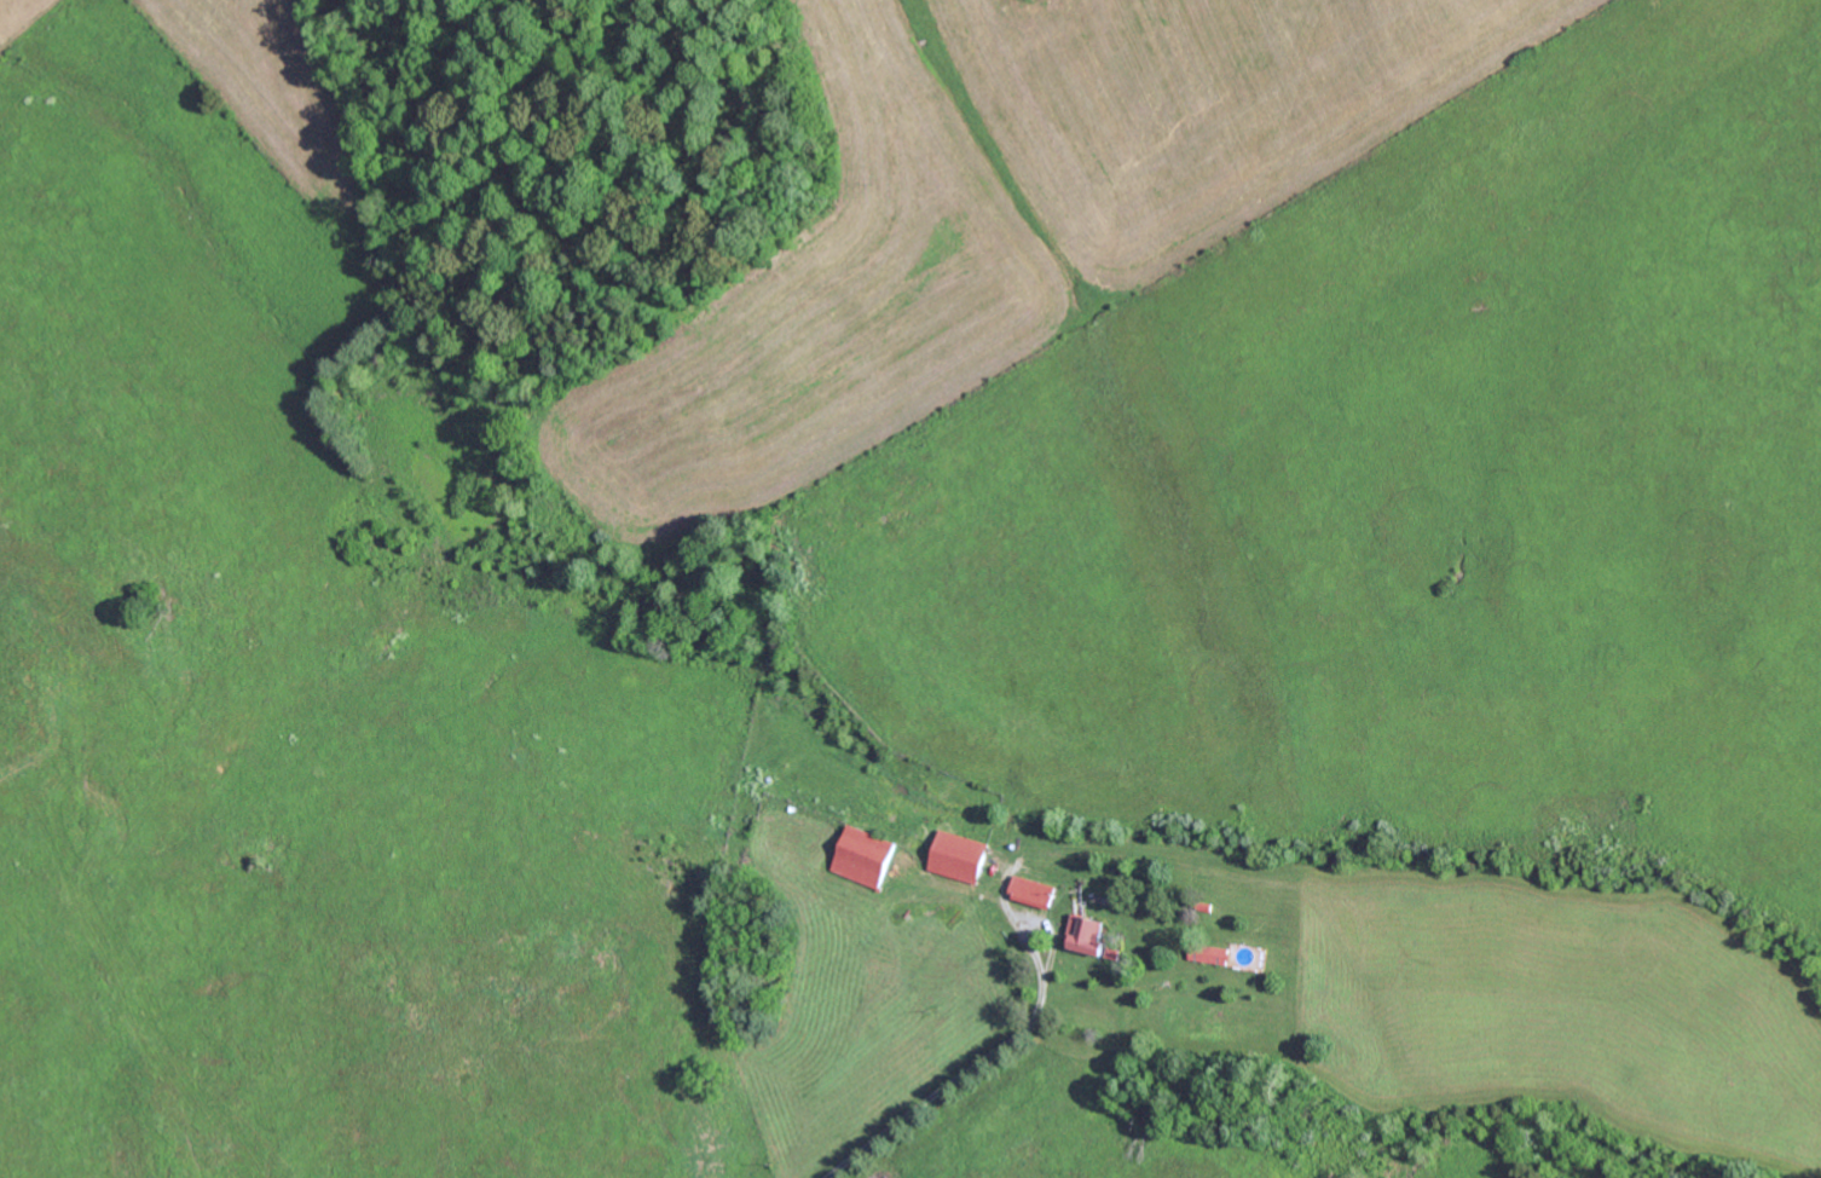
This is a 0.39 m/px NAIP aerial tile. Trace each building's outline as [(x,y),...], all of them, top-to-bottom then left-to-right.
[(904,843),(856,824),(837,872),(885,890),(904,843)] [(933,869),(983,886),(996,846),(947,829),(933,869)] [(1054,909),(1061,887),(1018,874),(1011,897),(1054,909)] [(1070,947),(1122,958),(1124,948),(1107,945),(1112,921),(1077,914),(1070,947)]
